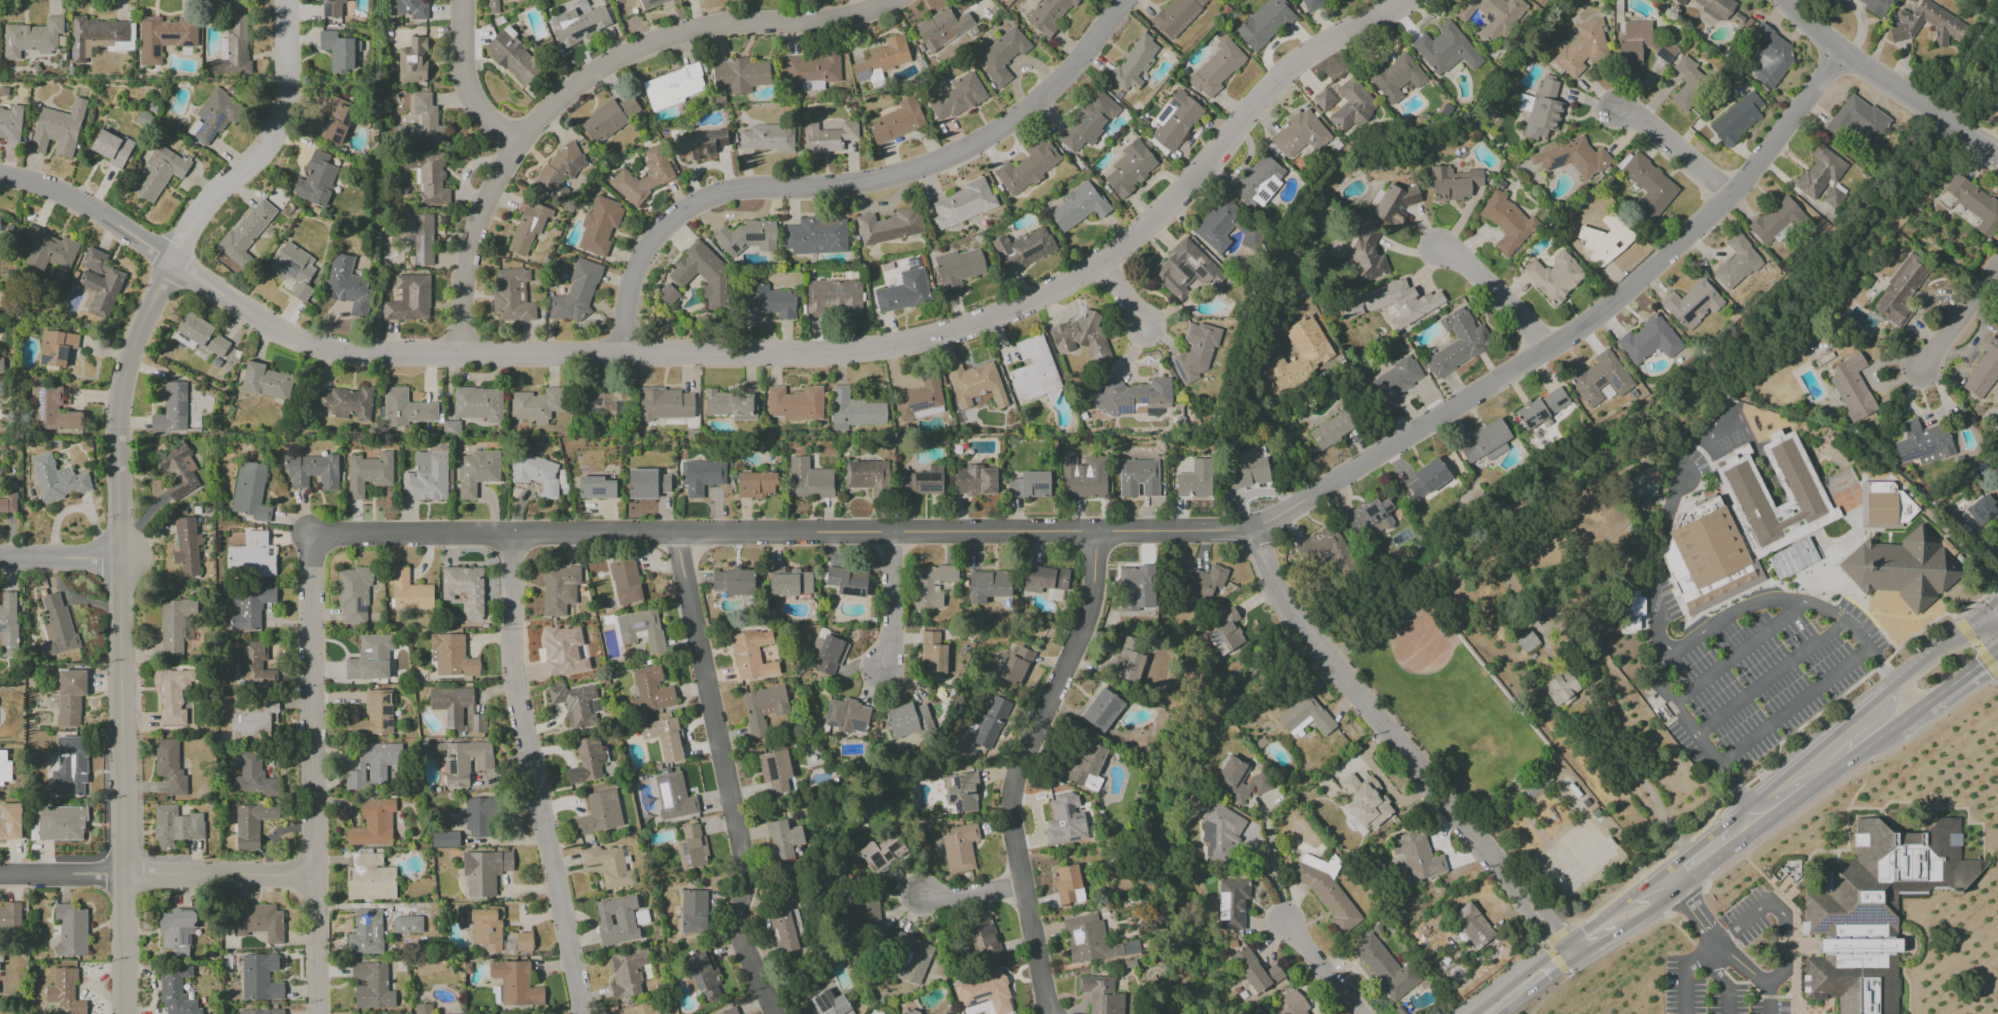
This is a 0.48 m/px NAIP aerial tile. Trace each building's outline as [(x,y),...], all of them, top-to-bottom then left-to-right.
[(346,0),(325,0),(325,1),(321,1),(322,18),(341,17),(340,4),(346,3),(346,0)] [(388,15),(410,15),(410,19),(427,19),(427,3),(421,3),(421,0),(388,0),(388,15)] [(498,14),(498,0),(488,0),(488,14),(498,14)] [(642,10),(673,0),(639,0),(642,10)] [(1047,38),(1076,0),(1043,0),(1026,22),(1047,38)] [(1150,21),(1170,41),(1210,0),(1170,0),(1150,21)] [(1254,54),(1295,15),(1281,0),(1267,0),(1233,31),(1254,54)] [(1306,11),(1329,0),(1301,0),(1306,11)] [(1464,23),(1475,9),(1489,19),(1478,35),(1493,46),(1524,3),(1520,0),(1467,0),(1456,16),(1464,23)] [(1733,0),(1692,0),(1703,7),(1701,10),(1723,24),(1737,3),(1733,0)] [(1926,0),(1920,0),(1913,12),(1899,11),(1895,18),(1892,24),(1890,26),(1889,40),(1910,41),(1923,20),(1934,27),(1933,46),(1947,47),(1947,37),(1958,37),(1961,31),(1961,22),(1926,0)] [(548,18),(560,48),(612,27),(603,4),(587,10),(585,3),(548,18)] [(913,28),(930,53),(974,23),(966,12),(955,19),(946,6),(913,28)] [(248,75),(248,15),(227,15),(227,39),(219,39),(219,59),(211,59),(210,74),(248,75)] [(3,60),(19,60),(19,50),(38,50),(38,52),(57,52),(57,34),(62,34),(62,16),(44,16),(44,26),(4,26),(3,60)] [(139,17),(139,66),(161,66),(160,46),(196,46),(196,17),(177,17),(177,21),(161,22),(161,17),(139,17)] [(1483,61),(1449,18),(1436,28),(1440,33),(1430,41),(1424,32),(1410,43),(1437,77),(1461,58),(1472,71),(1483,61)] [(1650,22),(1623,21),(1623,37),(1618,37),(1618,64),(1641,65),(1642,48),(1653,48),(1652,60),(1673,60),(1673,41),(1650,41),(1650,22)] [(1792,48),(1762,22),(1744,42),(1765,60),(1752,75),(1769,90),(1794,60),(1787,54),(1792,48)] [(976,56),(985,67),(982,69),(998,89),(1012,78),(1003,67),(1030,45),(1015,26),(976,56)] [(524,87),(543,67),(502,28),(483,48),(524,87)] [(331,50),(330,71),(353,72),(354,52),(360,52),(360,39),(336,38),(336,31),(319,30),(318,50),(331,50)] [(850,64),(855,83),(869,80),(871,88),(884,85),(880,70),(910,63),(903,33),(883,38),(885,45),(867,49),(870,60),(850,64)] [(1108,79),(1125,91),(1130,85),(1137,90),(1143,82),(1139,78),(1153,59),(1151,58),(1159,46),(1141,33),(1123,59),(1122,58),(1108,79)] [(1218,49),(1187,79),(1206,98),(1247,59),(1224,35),(1214,45),(1218,49)] [(398,82),(426,82),(426,37),(409,37),(409,48),(398,48),(398,82)] [(784,58),(785,84),(801,83),(801,90),(823,89),(823,83),(840,82),(839,52),(825,52),(825,56),(784,58)] [(1428,79),(1404,52),(1384,69),(1378,63),(1364,75),(1386,100),(1409,81),(1416,89),(1428,79)] [(1671,69),(1686,81),(1669,101),(1683,112),(1711,78),(1683,55),(1671,69)] [(712,60),(714,89),(727,89),(727,95),(751,94),(750,86),(770,85),(769,62),(748,63),(748,59),(712,60)] [(642,81),(650,109),(706,92),(697,64),(642,81)] [(926,103),(938,123),(986,97),(971,70),(949,82),(953,89),(926,103)] [(1525,136),(1545,141),(1547,130),(1557,132),(1563,104),(1554,101),(1560,80),(1540,75),(1525,136)] [(1346,102),(1327,116),(1341,136),(1378,109),(1353,76),(1336,88),(1346,102)] [(186,132),(207,147),(227,119),(234,124),(246,108),(216,86),(194,116),(197,118),(186,132)] [(1323,112),(1337,100),(1325,86),(1311,98),(1323,112)] [(1117,106),(1097,88),(1054,137),(1074,154),(1117,106)] [(1205,111),(1179,89),(1152,120),(1158,125),(1149,136),(1169,153),(1205,111)] [(1707,124),(1725,149),(1739,139),(1736,135),(1761,117),(1756,110),(1763,105),(1753,91),(1707,124)] [(1875,142),(1890,120),(1850,92),(1826,127),(1844,140),(1853,127),(1875,142)] [(430,93),(412,93),(412,115),(419,115),(419,126),(395,126),(395,144),(443,143),(443,126),(436,126),(436,106),(430,106),(430,93)] [(328,118),(320,138),(340,146),(356,106),(330,95),(321,116),(328,118)] [(613,101),(578,120),(591,143),(641,114),(631,95),(615,104),(613,101)] [(925,126),(913,96),(896,102),(899,108),(878,116),(880,123),(868,128),(875,146),(925,126)] [(85,100),(73,97),(69,114),(39,107),(29,151),(44,154),(47,139),(56,141),(53,154),(73,158),(85,100)] [(22,105),(10,105),(9,109),(0,109),(0,140),(20,141),(22,105)] [(1268,137),(1286,160),(1308,142),(1315,150),(1331,138),(1306,107),(1268,137)] [(804,154),(840,152),(840,140),(858,140),(857,121),(840,122),(841,130),(817,130),(817,120),(803,120),(804,154)] [(793,151),(794,126),(750,125),(750,131),(738,131),(738,150),(793,151)] [(100,127),(88,151),(122,168),(134,144),(100,127)] [(675,135),(677,161),(699,159),(699,155),(716,153),(715,147),(728,146),(726,130),(675,135)] [(1527,155),(1531,166),(1540,163),(1544,173),(1574,162),(1579,178),(1611,167),(1604,148),(1590,153),(1584,136),(1527,155)] [(1011,198),(1042,175),(1041,173),(1060,160),(1043,137),(1024,151),(1028,156),(1012,168),(1007,161),(992,172),(1011,198)] [(1120,201),(1134,189),(1132,186),(1158,164),(1138,139),(1108,164),(1113,170),(1102,179),(1120,201)] [(544,163),(531,186),(560,203),(567,190),(559,185),(564,176),(572,181),(587,156),(563,142),(549,166),(544,163)] [(1848,165),(1818,143),(1810,155),(1814,158),(1794,186),(1814,201),(1828,180),(1834,184),(1848,165)] [(181,179),(190,164),(156,144),(144,163),(146,164),(130,191),(152,204),(171,173),(181,179)] [(636,208),(654,187),(674,178),(659,144),(642,151),(646,160),(644,162),(648,171),(641,178),(638,180),(622,167),(608,184),(636,208)] [(290,195),(324,208),(339,168),(327,163),(330,155),(313,149),(304,171),(307,172),(304,180),(297,178),(290,195)] [(1679,188),(1632,150),(1617,168),(1645,191),(1632,207),(1652,222),(1679,188)] [(416,205),(449,205),(449,188),(443,188),(444,153),(402,153),(402,169),(417,169),(416,205)] [(1256,212),(1286,171),(1262,153),(1250,170),(1247,167),(1228,191),(1256,212)] [(1482,171),(1451,172),(1451,166),(1430,166),(1431,201),(1470,200),(1470,187),(1482,187),(1482,171)] [(1981,219),(1974,229),(1987,238),(1997,223),(1997,203),(1955,173),(1942,192),(1981,219)] [(931,201),(937,216),(932,218),(937,231),(996,207),(984,178),(931,201)] [(1061,233),(1092,212),(1097,219),(1109,211),(1089,181),(1046,210),(1061,233)] [(1399,188),(1387,182),(1371,215),(1394,227),(1399,225),(1403,218),(1401,208),(1421,203),(1416,184),(1399,188)] [(1821,199),(1834,209),(1844,196),(1832,186),(1821,199)] [(1478,216),(1495,225),(1504,235),(1493,245),(1505,258),(1537,230),(1527,219),(1514,205),(1510,203),(1500,192),(1493,188),(1478,216)] [(1747,228),(1764,246),(1773,238),(1777,242),(1784,236),(1782,234),(1791,227),(1794,230),(1807,219),(1785,194),(1747,228)] [(576,248),(605,258),(610,242),(607,241),(611,228),(616,230),(625,205),(594,195),(589,212),(586,211),(580,227),(583,228),(576,248)] [(276,210),(258,196),(218,249),(221,251),(214,259),(236,276),(251,257),(244,252),(276,210)] [(1231,242),(1223,235),(1243,214),(1223,196),(1191,230),(1218,255),(1231,242)] [(525,258),(533,234),(539,236),(545,217),(550,219),(553,210),(533,203),(532,204),(524,202),(507,252),(525,258)] [(855,217),(861,246),(923,234),(918,206),(894,211),(895,217),(875,221),(873,213),(855,217)] [(1598,271),(1633,240),(1608,212),(1599,220),(1607,229),(1607,233),(1579,226),(1576,238),(1584,240),(1582,249),(1593,252),(1587,258),(1598,271)] [(432,265),(433,214),(394,213),(394,245),(414,245),(413,265),(432,265)] [(787,254),(847,253),(846,217),(799,218),(799,225),(786,226),(787,254)] [(776,221),(744,221),(744,228),(717,228),(717,252),(757,252),(757,251),(776,251),(776,221)] [(12,244),(11,225),(0,225),(0,244),(12,244)] [(79,242),(62,236),(61,238),(28,226),(22,240),(31,244),(24,264),(43,271),(46,261),(55,265),(52,274),(65,279),(79,242)] [(990,241),(1004,274),(1056,251),(1045,226),(1008,243),(1004,235),(990,241)] [(1371,226),(1364,229),(1364,230),(1353,234),(1357,245),(1349,247),(1360,283),(1389,273),(1383,254),(1381,255),(1371,226)] [(1725,242),(1734,253),(1710,273),(1727,293),(1763,261),(1737,232),(1725,242)] [(1180,304),(1207,277),(1215,285),(1224,276),(1184,236),(1148,272),(1180,304)] [(680,289),(696,273),(706,283),(702,287),(702,296),(706,300),(706,309),(728,309),(727,268),(698,239),(673,263),(673,269),(667,276),(680,289)] [(314,259),(286,241),(267,269),(283,279),(285,276),(296,283),(289,294),(304,303),(313,289),(306,285),(316,270),(309,266),(314,259)] [(125,273),(104,265),(108,255),(87,247),(80,266),(103,275),(102,277),(82,270),(77,285),(94,291),(86,312),(107,321),(125,273)] [(986,273),(979,248),(957,254),(956,251),(933,256),(943,297),(962,293),(959,280),(986,273)] [(1533,259),(1521,270),(1554,305),(1586,275),(1562,249),(1552,258),(1555,261),(1545,271),(1533,259)] [(1900,328),(1914,309),(1905,302),(1930,267),(1909,252),(1870,307),(1900,328)] [(353,256),(332,253),(324,298),(351,303),(349,316),(365,319),(372,279),(350,275),(353,256)] [(548,319),(567,319),(580,323),(582,314),(589,314),(589,308),(601,265),(575,258),(570,278),(570,283),(566,296),(549,296),(548,319)] [(898,272),(900,285),(872,290),(877,313),(930,302),(923,267),(898,272)] [(535,320),(534,302),(525,303),(524,282),(530,282),(529,269),(495,270),(496,293),(492,293),(493,310),(498,310),(498,321),(535,320)] [(430,275),(394,275),(394,289),(401,290),(400,302),(382,301),(382,319),(429,320),(430,275)] [(1725,302),(1701,278),(1680,299),(1672,291),(1659,303),(1687,332),(1709,310),(1713,314),(1725,302)] [(1360,292),(1366,312),(1390,305),(1398,316),(1389,322),(1393,334),(1404,326),(1406,326),(1416,319),(1418,319),(1445,301),(1439,291),(1420,297),(1418,298),(1411,286),(1407,288),(1404,279),(1360,292)] [(807,280),(806,316),(860,317),(861,282),(807,280)] [(656,295),(668,307),(680,295),(667,283),(656,295)] [(795,290),(767,290),(767,283),(743,283),(743,320),(760,320),(760,313),(777,313),(777,320),(794,320),(795,290)] [(1437,320),(1445,333),(1451,330),(1456,340),(1423,358),(1434,378),(1492,347),(1480,325),(1475,328),(1463,306),(1437,320)] [(230,343),(212,332),(215,328),(188,311),(176,331),(221,359),(230,343)] [(1112,358),(1095,311),(1083,315),(1083,316),(1048,328),(1058,355),(1084,346),(1091,366),(1112,358)] [(1634,366),(1657,348),(1667,360),(1683,347),(1656,313),(1631,334),(1628,331),(1615,341),(1634,366)] [(1283,329),(1298,357),(1286,364),(1281,356),(1256,369),(1264,383),(1272,378),(1278,390),(1335,359),(1311,314),(1283,329)] [(1188,323),(1182,342),(1190,344),(1188,350),(1170,358),(1182,383),(1183,383),(1206,373),(1212,349),(1216,347),(1221,329),(1200,323),(1195,325),(1188,323)] [(1997,375),(1997,328),(1982,349),(1985,352),(1960,387),(1979,401),(1997,375)] [(79,335),(43,330),(38,364),(65,368),(68,346),(77,347),(79,335)] [(1007,372),(1018,403),(1045,394),(1048,400),(1063,395),(1042,333),(1014,343),(1020,361),(1028,358),(1031,364),(1007,372)] [(1604,398),(1599,390),(1608,384),(1618,398),(1635,385),(1607,347),(1592,358),(1595,363),(1584,371),(1581,366),(1565,378),(1588,409),(1604,398)] [(1851,423),(1876,410),(1858,371),(1866,367),(1859,353),(1832,366),(1836,376),(1830,378),(1851,423)] [(1423,379),(1410,356),(1366,382),(1383,412),(1397,404),(1393,396),(1423,379)] [(240,391),(287,401),(293,376),(264,369),(265,365),(246,361),(240,391)] [(957,411),(992,401),(994,409),(1006,407),(994,362),(962,370),(960,364),(946,368),(957,411)] [(898,423),(913,421),(912,416),(943,411),(937,372),(919,374),(921,388),(894,392),(898,423)] [(1170,378),(1149,379),(1149,383),(1100,384),(1101,415),(1145,413),(1145,408),(1171,408),(1170,378)] [(150,431),(185,432),(186,382),(164,382),(164,415),(150,415),(150,431)] [(830,386),(831,428),(886,428),(885,403),(864,403),(864,399),(848,400),(847,385),(830,386)] [(1525,431),(1570,404),(1558,385),(1514,412),(1525,431)] [(766,387),(767,416),(782,416),(782,421),(822,420),(822,386),(801,387),(801,392),(784,393),(784,387),(766,387)] [(82,429),(82,413),(58,412),(58,405),(66,405),(67,387),(34,387),(33,428),(82,429)] [(314,410),(334,412),(333,416),(355,418),(354,421),(369,423),(373,388),(360,387),(359,391),(329,389),(329,392),(316,390),(314,410)] [(437,421),(437,403),(406,403),(407,387),(384,387),(384,427),(407,427),(407,421),(437,421)] [(511,420),(530,420),(530,425),(549,425),(549,411),(562,411),(562,387),(544,387),(544,394),(532,394),(532,393),(511,393),(511,420)] [(452,418),(487,419),(486,424),(501,424),(502,389),(453,388),(452,418)] [(693,418),(693,394),(680,394),(680,388),(638,389),(639,419),(693,418)] [(756,421),(756,389),(742,389),(742,394),(716,393),(716,388),(704,388),(704,416),(732,416),(732,420),(756,421)] [(629,415),(630,394),(583,391),(581,412),(629,415)] [(1308,432),(1319,450),(1353,430),(1342,412),(1308,432)] [(1508,449),(1504,442),(1512,438),(1499,417),(1469,435),(1473,441),(1459,450),(1468,465),(1484,455),(1488,461),(1508,449)] [(1899,464),(1917,458),(1919,465),(1954,454),(1944,422),(1919,430),(1916,418),(1900,423),(1905,439),(1893,443),(1899,464)] [(443,436),(460,435),(459,421),(442,421),(443,436)] [(1761,447),(1771,442),(1768,436),(1780,430),(1782,436),(1793,431),(1833,512),(1806,525),(1803,519),(1781,531),(1783,536),(1755,550),(1715,469),(1725,465),(1724,460),(1736,455),(1734,450),(1747,443),(1752,453),(1748,456),(1774,508),(1788,501),(1761,447)] [(172,501),(200,486),(192,472),(197,469),(183,443),(155,458),(169,483),(163,486),(172,501)] [(348,455),(347,499),(363,500),(363,482),(372,482),(372,486),(392,486),(392,451),(379,451),(379,459),(361,459),(361,455),(348,455)] [(457,499),(475,500),(475,482),(498,483),(499,451),(470,451),(470,456),(462,456),(461,465),(458,465),(457,499)] [(30,457),(41,502),(91,490),(87,472),(72,475),(70,466),(55,470),(51,452),(30,457)] [(446,500),(446,453),(413,453),(413,473),(402,473),(402,500),(446,500)] [(338,455),(284,456),(284,479),(291,479),(291,488),(307,488),(307,476),(319,476),(319,491),(338,491),(338,455)] [(808,456),(788,456),(789,498),(833,497),(833,468),(808,469),(808,456)] [(1416,478),(1405,486),(1417,501),(1450,476),(1435,456),(1413,473),(1416,478)] [(556,500),(557,457),(511,457),(510,482),(541,483),(540,499),(556,500)] [(1061,457),(1061,497),(1106,497),(1106,457),(1086,457),(1086,465),(1077,465),(1077,457),(1061,457)] [(1176,474),(1176,497),(1210,498),(1211,458),(1191,458),(1191,474),(1176,474)] [(1119,460),(1119,497),(1137,497),(1137,484),(1142,484),(1142,497),(1158,496),(1157,459),(1119,460)] [(1226,464),(1229,488),(1269,483),(1266,459),(1226,464)] [(267,465),(239,461),(230,512),(251,515),(251,520),(269,523),(271,507),(260,505),(267,465)] [(724,461),(680,462),(681,485),(686,485),(686,499),(702,498),(702,485),(725,485),(724,461)] [(844,489),(871,488),(871,498),(888,498),(888,461),(844,461),(844,489)] [(1645,506),(1665,481),(1644,464),(1624,489),(1645,506)] [(899,495),(942,493),(941,465),(928,466),(928,472),(899,473),(899,495)] [(996,493),(995,468),(982,469),(982,465),(964,465),(964,469),(952,469),(953,494),(968,494),(996,493)] [(628,499),(657,499),(657,493),(669,493),(669,475),(656,475),(656,469),(628,469),(628,499)] [(1050,472),(1020,471),(1020,479),(1008,479),(1007,497),(1049,497),(1050,472)] [(737,472),(736,498),(765,499),(765,494),(775,494),(775,473),(737,472)] [(604,477),(579,476),(578,498),(615,499),(615,480),(604,480),(604,477)] [(1893,483),(1922,512),(1905,528),(1861,528),(1860,490),(1867,490),(1867,482),(1893,483)] [(16,493),(5,493),(6,500),(0,501),(0,513),(16,512),(16,493)] [(1979,527),(1991,517),(1997,526),(1997,503),(1995,506),(1985,493),(1965,508),(1979,527)] [(1682,514),(1717,497),(1750,561),(1756,558),(1765,580),(1687,617),(1661,558),(1670,539),(1667,532),(1677,528),(1682,514)] [(1343,515),(1357,542),(1393,523),(1387,512),(1393,509),(1387,498),(1377,503),(1374,498),(1343,515)] [(174,519),(177,552),(172,552),(173,565),(181,564),(182,577),(201,575),(197,535),(196,536),(194,517),(174,519)] [(1838,565),(1862,544),(1901,547),(1901,543),(1921,524),(1965,573),(1915,616),(1898,596),(1898,592),(1872,591),(1866,597),(1838,565)] [(1294,546),(1306,568),(1327,555),(1337,573),(1353,564),(1331,525),(1294,546)] [(226,547),(227,576),(274,575),(274,545),(267,545),(267,531),(244,531),(244,546),(226,547)] [(1766,557),(1808,536),(1814,548),(1816,546),(1822,559),(1778,581),(1766,557)] [(642,601),(634,558),(609,563),(617,606),(642,601)] [(1212,564),(1208,574),(1182,564),(1173,588),(1208,602),(1214,586),(1221,588),(1228,570),(1212,564)] [(812,595),(812,572),(799,573),(799,569),(786,569),(786,566),(768,567),(769,595),(812,595)] [(913,607),(942,608),(943,592),(932,592),(932,581),(957,582),(957,567),(914,566),(913,607)] [(1068,569),(1025,566),(1024,592),(1041,593),(1042,588),(1066,590),(1068,569)] [(1119,566),(1119,611),(1139,612),(1139,608),(1154,608),(1154,567),(1119,566)] [(409,568),(388,567),(388,584),(393,584),(392,609),(433,609),(433,585),(408,585),(409,568)] [(483,568),(442,567),(441,600),(465,601),(464,619),(482,619),(483,568)] [(542,616),(565,617),(565,604),(575,604),(575,585),(580,585),(580,568),(543,567),(542,616)] [(338,569),(338,609),(342,609),(342,625),(369,625),(369,569),(338,569)] [(837,586),(836,595),(866,597),(867,571),(826,569),(825,585),(837,586)] [(712,570),(712,594),(753,594),(754,571),(712,570)] [(969,605),(984,605),(984,597),(1010,597),(1010,572),(968,572),(969,605)] [(261,630),(260,604),(276,603),(275,587),(229,588),(230,607),(238,607),(238,614),(229,614),(230,631),(261,630)] [(1644,591),(1623,590),(1622,630),(1643,631),(1644,591)] [(76,649),(63,591),(40,596),(46,623),(42,624),(46,643),(39,644),(42,657),(76,649)] [(4,627),(4,639),(15,639),(17,592),(1,592),(1,604),(0,604),(0,627),(4,627)] [(161,600),(160,657),(182,658),(182,642),(187,642),(188,616),(196,617),(197,601),(161,600)] [(1234,621),(1239,619),(1233,606),(1213,616),(1219,629),(1208,634),(1218,656),(1245,644),(1234,621)] [(615,616),(620,645),(637,642),(637,638),(644,637),(648,655),(664,652),(656,609),(615,616)] [(588,668),(581,628),(559,632),(558,626),(542,629),(547,656),(544,657),(547,675),(588,668)] [(738,681),(779,674),(777,661),(760,664),(758,646),(773,644),(771,629),(730,636),(738,681)] [(1514,640),(1525,654),(1539,643),(1528,629),(1514,640)] [(834,677),(847,643),(817,631),(809,653),(819,657),(814,670),(834,677)] [(939,632),(921,631),(921,674),(946,674),(947,645),(939,645),(939,632)] [(436,676),(479,676),(479,659),(464,659),(464,634),(429,634),(430,662),(435,662),(436,676)] [(359,635),(359,659),(344,659),(344,679),(388,680),(388,650),(393,650),(394,635),(359,635)] [(1143,642),(1125,636),(1111,675),(1138,684),(1147,657),(1139,654),(1143,642)] [(276,670),(262,670),(262,660),(266,660),(266,641),(243,641),(243,655),(238,655),(238,664),(235,664),(235,688),(276,688),(276,670)] [(1019,686),(1034,653),(1018,645),(1013,656),(1009,654),(999,677),(1019,686)] [(632,670),(637,698),(627,699),(630,714),(676,706),(672,685),(663,687),(659,665),(632,670)] [(1541,688),(1555,708),(1581,690),(1566,669),(1541,688)] [(86,695),(85,670),(57,671),(58,727),(80,727),(80,695),(86,695)] [(186,725),(186,710),(181,710),(182,688),(195,689),(196,670),(157,670),(156,725),(186,725)] [(594,685),(565,690),(564,686),(547,688),(550,705),(564,703),(568,730),(594,726),(589,700),(597,699),(594,685)] [(742,693),(750,740),(766,737),(763,718),(789,713),(784,685),(742,693)] [(1125,704),(1103,687),(1080,716),(1102,733),(1125,704)] [(486,732),(485,714),(473,714),(473,688),(429,688),(429,710),(442,710),(442,732),(486,732)] [(392,734),(390,689),(364,690),(365,720),(345,721),(345,736),(392,734)] [(1322,737),(1335,727),(1308,692),(1276,718),(1291,736),(1310,721),(1322,737)] [(972,743),(989,751),(1010,702),(993,695),(985,715),(975,710),(970,723),(979,727),(972,743)] [(828,699),(822,727),(850,732),(850,730),(865,733),(870,705),(841,699),(841,701),(828,699)] [(884,710),(892,739),(932,727),(925,703),(912,707),(910,702),(884,710)] [(229,705),(230,741),(271,740),(270,724),(277,723),(276,703),(229,705)] [(641,740),(658,738),(662,763),(682,761),(676,718),(639,723),(641,740)] [(57,771),(49,771),(49,795),(86,795),(85,736),(57,737),(57,771)] [(565,770),(568,785),(602,778),(599,764),(604,763),(599,736),(575,740),(580,767),(565,770)] [(154,777),(168,777),(168,795),(186,795),(186,773),(178,773),(178,740),(155,740),(154,777)] [(1096,776),(1107,750),(1086,741),(1075,766),(1064,761),(1058,776),(1096,792),(1102,779),(1096,776)] [(434,743),(434,759),(444,759),(444,787),(469,787),(469,758),(474,758),(474,769),(491,769),(491,743),(434,743)] [(357,770),(345,770),(345,788),(386,788),(386,766),(400,766),(401,744),(357,744),(357,770)] [(757,755),(762,783),(768,782),(771,795),(789,792),(786,778),(792,777),(787,749),(757,755)] [(10,786),(10,760),(6,760),(6,750),(0,750),(0,786),(10,786)] [(232,791),(260,791),(260,795),(278,795),(278,778),(262,779),(262,752),(240,752),(240,776),(232,776),(232,791)] [(1250,766),(1228,754),(1210,787),(1241,804),(1249,790),(1261,797),(1270,782),(1254,773),(1247,786),(1241,783),(1250,766)] [(654,776),(661,820),(699,814),(696,796),(685,797),(681,771),(654,776)] [(975,773),(945,774),(946,802),(956,802),(957,812),(977,811),(975,773)] [(1338,783),(1352,801),(1345,807),(1366,833),(1394,811),(1378,791),(1381,788),(1370,775),(1359,783),(1351,773),(1338,783)] [(1519,792),(1528,801),(1545,786),(1536,777),(1519,792)] [(589,815),(574,818),(577,835),(622,827),(616,788),(605,790),(604,784),(585,788),(589,815)] [(1048,846),(1088,839),(1083,810),(1080,810),(1076,792),(1048,797),(1052,821),(1044,822),(1048,846)] [(491,837),(490,798),(465,798),(466,838),(491,837)] [(395,799),(362,799),(362,827),(346,827),(346,844),(391,844),(391,811),(395,811),(395,799)] [(1202,843),(1208,843),(1205,848),(1205,859),(1209,861),(1227,861),(1230,856),(1230,852),(1246,819),(1211,801),(1202,819),(1202,843)] [(0,803),(0,839),(20,840),(21,804),(0,803)] [(155,805),(155,849),(173,849),(173,840),(202,840),(202,815),(177,815),(177,805),(155,805)] [(278,805),(235,806),(236,851),(259,850),(258,819),(279,819),(278,805)] [(84,807),(37,807),(37,841),(85,840),(84,807)] [(1897,998),(1897,1013),(1839,1013),(1838,999),(1833,999),(1821,999),(1803,999),(1803,958),(1818,958),(1818,937),(1802,937),(1801,922),(1805,922),(1804,894),(1823,894),(1822,860),(1856,860),(1855,818),(1875,818),(1892,833),(1895,833),(1922,833),(1925,833),(1940,818),(1961,818),(1961,861),(1983,861),(1988,861),(1962,894),(1897,894),(1898,939),(1901,939),(1901,953),(1897,953),(1897,977),(1900,980),(1900,995),(1897,998)] [(766,823),(774,863),(794,859),(791,846),(804,843),(801,827),(788,829),(786,819),(766,823)] [(681,870),(708,865),(701,823),(681,827),(683,840),(676,841),(681,870)] [(941,836),(947,874),(975,870),(971,842),(979,840),(976,823),(948,828),(949,835),(941,836)] [(1401,854),(1409,882),(1447,872),(1442,855),(1430,858),(1423,830),(1398,837),(1399,840),(1390,842),(1394,856),(1401,854)] [(431,847),(458,847),(458,832),(431,832),(431,847)] [(874,870),(907,852),(896,833),(873,845),(872,842),(857,850),(865,864),(870,861),(874,870)] [(621,846),(600,850),(599,846),(581,849),(584,866),(600,863),(604,890),(636,885),(633,869),(625,870),(621,846)] [(462,853),(462,876),(466,876),(467,898),(496,897),(495,873),(512,872),(511,852),(462,853)] [(395,899),(394,867),(382,867),(381,853),(351,854),(352,868),(346,868),(347,900),(395,899)] [(1362,919),(1333,881),(1340,863),(1334,855),(1325,862),(1300,853),(1292,878),(1295,882),(1308,886),(1330,916),(1328,919),(1338,932),(1344,934),(1362,919)] [(1052,868),(1057,905),(1083,901),(1079,865),(1052,868)] [(1218,929),(1243,930),(1244,899),(1248,899),(1248,880),(1219,879),(1218,929)] [(680,933),(706,933),(707,891),(681,890),(680,933)] [(594,902),(602,947),(638,941),(633,910),(638,909),(635,895),(594,902)] [(846,900),(847,926),(879,925),(878,898),(846,900)] [(1450,915),(1474,950),(1494,936),(1470,901),(1450,915)] [(87,956),(87,909),(71,909),(71,905),(54,904),(54,922),(59,922),(59,943),(56,942),(56,956),(87,956)] [(233,936),(247,936),(247,932),(266,932),(266,944),(282,944),(282,911),(275,911),(275,905),(233,905),(233,936)] [(20,930),(20,906),(0,906),(0,930),(20,930)] [(485,952),(501,952),(502,909),(472,908),(471,944),(485,944),(485,952)] [(347,934),(347,953),(381,954),(382,909),(354,909),(353,935),(347,934)] [(802,934),(797,909),(769,915),(776,953),(799,949),(796,936),(802,934)] [(160,911),(159,948),(171,948),(171,957),(189,957),(189,932),(196,932),(196,911),(160,911)] [(1063,919),(1070,964),(1139,953),(1137,941),(1104,946),(1099,913),(1063,919)] [(422,933),(422,916),(393,917),(393,933),(422,933)] [(965,923),(977,963),(1002,956),(989,916),(965,923)] [(919,986),(934,946),(893,930),(887,946),(902,952),(893,976),(919,986)] [(515,933),(516,951),(532,951),(532,932),(515,933)] [(1393,1002),(1419,981),(1406,964),(1399,969),(1370,932),(1350,947),(1393,1002)] [(1264,971),(1246,945),(1230,957),(1256,995),(1284,975),(1275,963),(1264,971)] [(612,1000),(641,995),(639,981),(650,979),(646,949),(608,954),(612,983),(610,984),(612,1000)] [(702,1002),(721,995),(717,986),(721,984),(708,950),(685,959),(702,1002)] [(242,1000),(283,999),(283,982),(269,982),(268,972),(278,971),(278,954),(241,955),(242,1000)] [(490,961),(490,979),(501,979),(501,1006),(544,1005),(544,988),(529,988),(529,961),(490,961)] [(351,963),(351,983),(355,983),(355,1008),(395,1008),(395,991),(387,991),(387,963),(351,963)] [(199,1001),(182,1001),(182,977),(192,977),(192,967),(162,967),(161,1013),(199,1013),(199,1001)] [(86,1001),(76,1001),(75,968),(54,968),(54,985),(45,985),(46,1003),(58,1003),(58,1007),(69,1007),(69,1013),(86,1013),(86,1001)] [(961,1013),(973,1013),(986,1010),(987,1013),(1003,1013),(1013,1011),(1001,969),(952,983),(961,1013)] [(1076,976),(1076,992),(1089,993),(1089,1013),(1126,1013),(1127,994),(1113,994),(1113,977),(1076,976)] [(828,989),(810,997),(817,1013),(851,1013),(842,994),(832,998),(828,989)] [(1307,1010),(1310,1008),(1295,989),(1280,1000),(1285,1007),(1275,1013),(1276,1013),(1309,1013),(1307,1010)] [(613,1013),(657,1013),(655,1002),(612,1010),(613,1013)] [(431,1004),(414,1004),(414,1013),(431,1013),(431,1004)]
